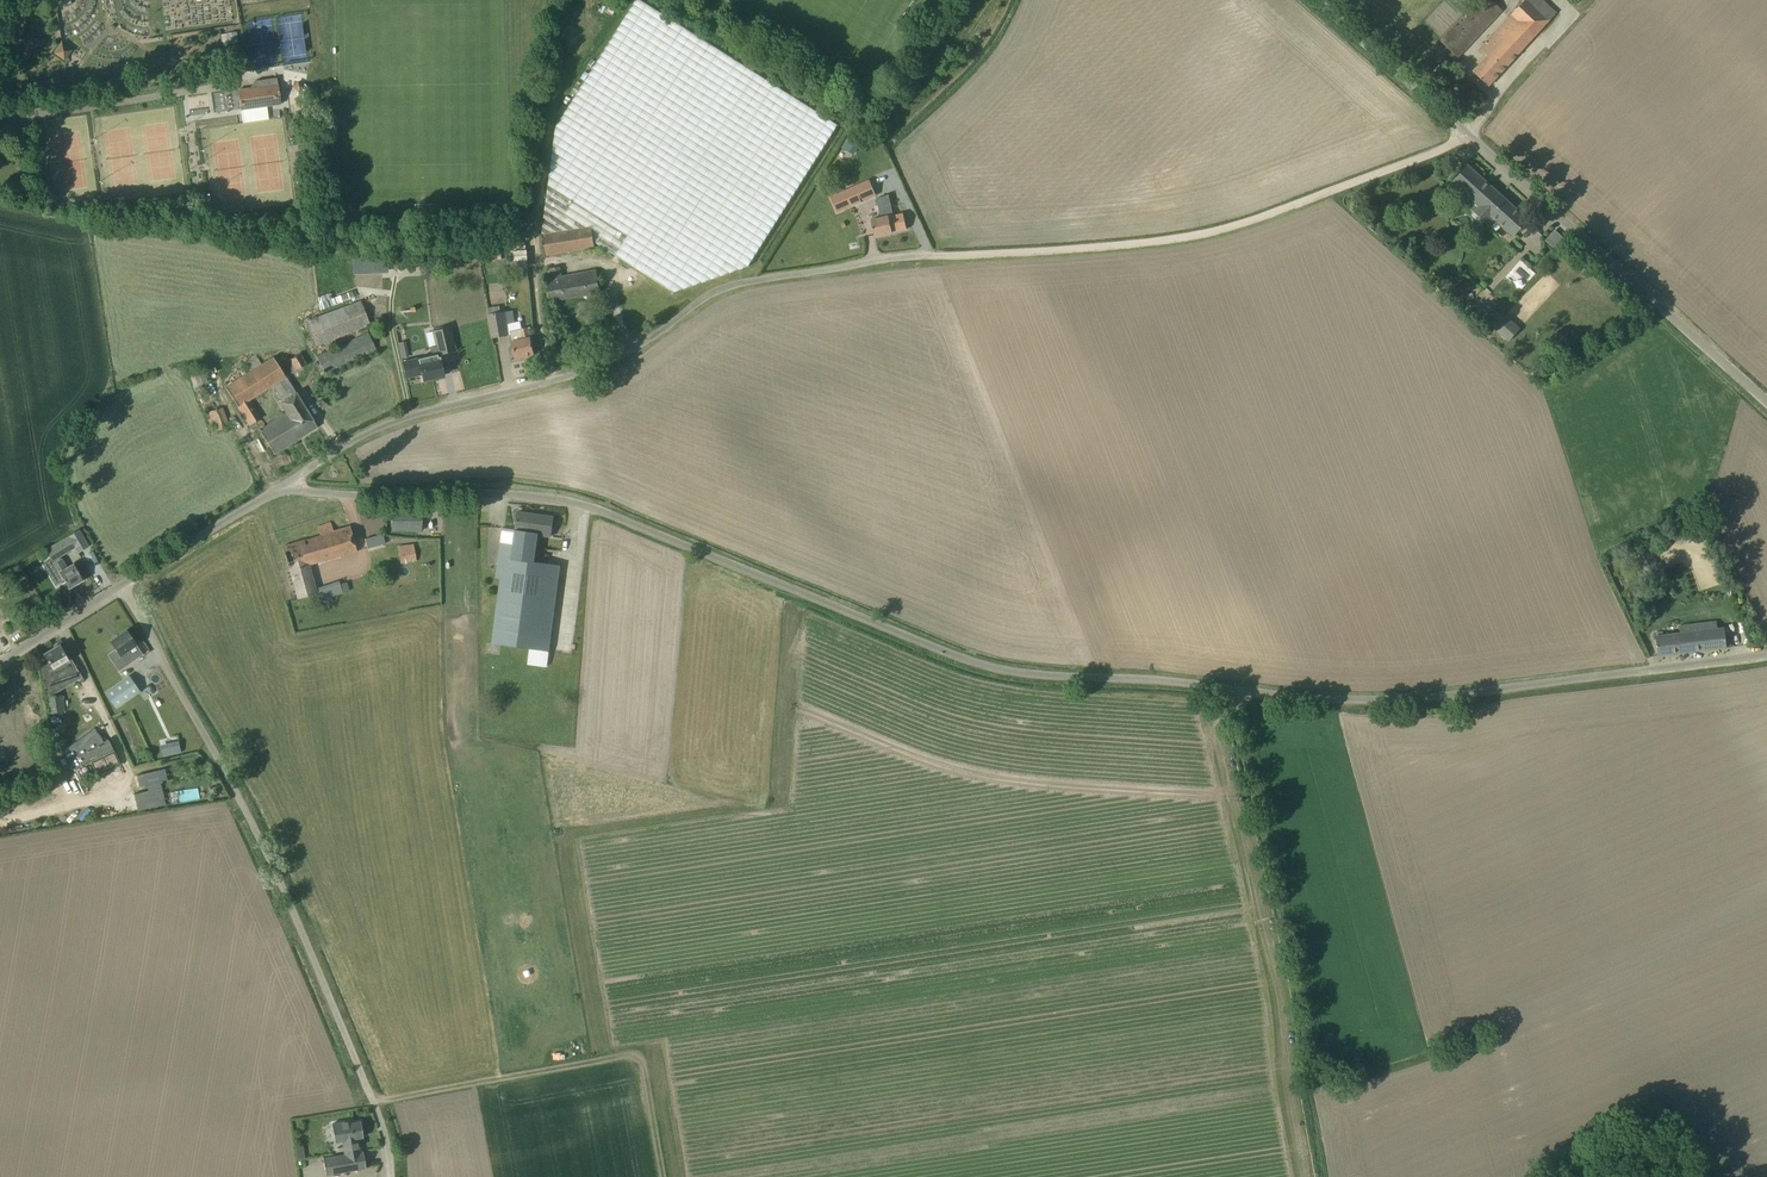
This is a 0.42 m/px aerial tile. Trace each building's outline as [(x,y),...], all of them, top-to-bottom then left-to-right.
[(837,124),(642,0),(636,0),(568,108),(563,105),(558,113),(562,116),(556,127),(542,234),(545,255),(600,246),(674,292),(748,266),(837,124)] [(1440,41),(1458,57),(1502,10),(1492,0),(1482,0),(1457,26),(1455,25),(1440,41)] [(1473,71),(1488,86),(1557,12),(1544,0),(1524,0),(1479,49),(1487,56),(1473,71)] [(62,42),(61,42),(54,53),(64,61),(72,49),(62,42)] [(280,103),(278,84),(277,77),(255,80),(256,88),(238,90),(242,122),(269,119),(267,105),(280,103)] [(302,86),(296,82),(292,88),(298,92),(299,90),(302,86)] [(1490,227),(1496,220),(1513,236),(1529,219),(1467,164),(1452,182),(1469,197),(1464,202),(1472,210),(1471,210),(1490,227)] [(874,195),(869,181),(831,197),(837,211),(874,195)] [(889,195),(877,200),(881,217),(871,220),(874,236),(892,232),(906,229),(903,213),(893,215),(889,195)] [(1554,230),(1545,239),(1554,247),(1563,238),(1554,230)] [(388,256),(353,258),(354,275),(389,273),(389,270),(388,257),(388,256)] [(550,302),(600,292),(596,270),(562,276),(560,266),(559,267),(560,267),(548,269),(550,279),(546,280),(550,302)] [(371,324),(362,300),(307,321),(316,345),(371,324)] [(508,334),(505,312),(500,312),(499,306),(489,307),(493,336),(508,334)] [(1520,328),(1500,309),(1488,322),(1508,341),(1520,328)] [(433,331),(437,348),(432,350),(433,358),(434,361),(440,360),(438,355),(457,350),(451,326),(433,331)] [(510,331),(516,358),(533,354),(530,337),(528,327),(510,331)] [(377,350),(372,339),(368,331),(336,346),(317,356),(326,374),(377,350)] [(289,360),(296,370),(307,363),(301,353),(289,360)] [(273,356),(243,374),(225,386),(250,425),(262,418),(251,400),(274,385),(283,400),(280,402),(286,412),(259,429),(274,453),(317,426),(273,356)] [(419,357),(402,361),(406,377),(421,373),(423,379),(443,375),(440,360),(434,361),(433,358),(420,361),(419,357)] [(211,410),(215,428),(227,425),(223,408),(211,410)] [(421,530),(422,510),(391,510),(391,530),(421,530)] [(478,615),(478,631),(488,632),(489,627),(494,627),(492,644),(529,649),(527,663),(547,666),(552,623),(560,565),(534,561),(538,534),(551,536),(553,516),(518,512),(513,544),(506,543),(495,617),(478,615)] [(291,570),(299,598),(317,593),(308,565),(357,551),(350,525),(333,531),(330,523),(317,527),(320,535),(283,546),(286,557),(290,570),(291,570)] [(62,558),(60,555),(75,546),(78,553),(89,546),(79,530),(46,549),(54,563),(52,564),(62,581),(64,580),(69,588),(83,580),(73,563),(67,567),(62,558)] [(364,538),(367,548),(384,543),(382,533),(364,538)] [(413,542),(398,546),(402,564),(417,561),(413,542)] [(321,601),(349,592),(345,580),(317,589),(321,601)] [(32,602),(27,594),(22,597),(26,605),(32,602)] [(1700,630),(1699,623),(1679,625),(1680,633),(1655,636),(1657,655),(1726,647),(1724,627),(1700,630)] [(110,641),(116,648),(107,654),(119,671),(128,664),(126,662),(133,656),(128,650),(136,644),(126,630),(110,641)] [(70,677),(79,672),(66,650),(64,652),(59,644),(44,653),(48,662),(41,666),(45,686),(68,673),(70,677)] [(129,674),(104,691),(116,708),(141,691),(129,674)] [(64,710),(61,696),(47,698),(49,712),(64,710)] [(61,751),(69,762),(79,756),(86,750),(102,739),(94,728),(61,751)] [(158,740),(162,756),(181,751),(176,735),(158,740)] [(86,750),(79,756),(82,764),(90,761),(95,772),(97,775),(109,770),(121,764),(108,739),(86,750)] [(360,1152),(358,1138),(363,1137),(360,1121),(350,1123),(350,1120),(332,1124),(335,1142),(346,1140),(348,1154),(323,1158),(326,1174),(337,1172),(365,1168),(363,1152),(363,1151),(360,1152)]
